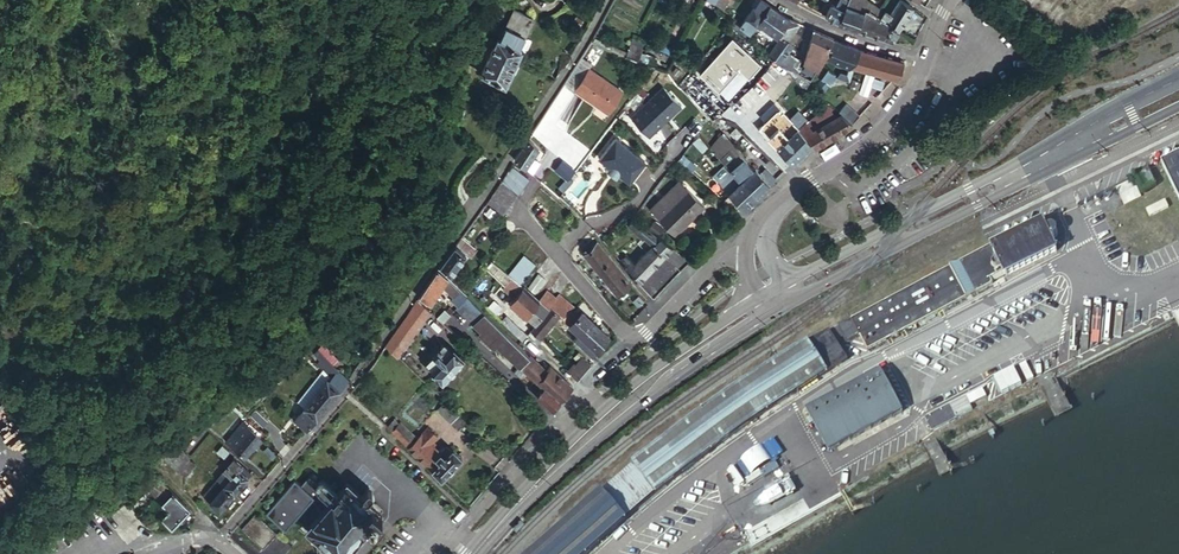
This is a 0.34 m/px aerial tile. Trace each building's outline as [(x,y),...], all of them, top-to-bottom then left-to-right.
[(764,0),(760,0),(754,7),(753,6),(745,15),(747,17),(744,20),(741,19),(738,22),(739,23),(749,32),(753,27),(758,21),(771,4),(764,0)] [(832,2),(826,14),(840,20),(844,9),(838,6),(839,1),(836,0),(834,3),(832,2)] [(846,6),(863,13),(866,7),(863,5),(866,0),(848,0),(846,6)] [(868,0),(866,0),(863,5),(866,7),(875,13),(880,16),(884,10),(868,0)] [(913,7),(903,0),(898,0),(890,13),(884,10),(880,16),(890,22),(899,28),(913,7)] [(789,16),(771,4),(758,21),(780,35),(781,33),(789,16)] [(863,13),(846,6),(844,9),(840,20),(857,27),(863,13)] [(875,13),(866,7),(863,13),(857,27),(869,31),(875,13)] [(500,55),(516,62),(522,50),(520,50),(535,19),(516,10),(500,41),(499,40),(495,46),(503,51),(500,55)] [(869,31),(882,36),(890,22),(880,16),(875,13),(869,31)] [(792,17),(789,16),(781,33),(790,39),(799,21),(792,17)] [(735,19),(730,25),(735,28),(739,23),(738,22),(735,19)] [(485,27),(474,21),(473,21),(468,30),(480,36),(485,27)] [(892,40),(899,28),(890,22),(882,36),(892,40)] [(749,32),(745,37),(767,54),(775,43),(753,27),(749,32)] [(835,37),(816,28),(809,42),(813,43),(808,53),(823,60),(825,57),(834,38),(835,37)] [(468,30),(463,40),(475,46),(480,36),(468,30)] [(775,43),(767,54),(778,63),(793,41),(790,39),(781,33),(780,35),(775,43)] [(860,49),(834,38),(825,57),(849,67),(850,65),(860,49)] [(505,86),(516,62),(500,55),(503,51),(495,46),(482,75),(505,86)] [(633,46),(627,58),(640,63),(645,52),(633,46)] [(855,67),(896,77),(905,61),(860,49),(850,65),(855,67)] [(807,62),(799,58),(789,72),(803,88),(807,85),(803,81),(808,74),(802,71),(807,62)] [(592,67),(581,60),(564,88),(574,94),(575,94),(589,72),(592,67)] [(829,73),(815,86),(820,92),(828,85),(831,88),(839,79),(850,82),(855,67),(850,65),(849,67),(847,74),(842,72),(837,79),(837,80),(829,73)] [(575,94),(608,116),(622,94),(589,72),(575,94)] [(731,108),(742,120),(768,95),(757,84),(731,108)] [(803,88),(800,84),(794,90),(805,102),(797,109),(802,114),(816,102),(810,95),(806,91),(803,88)] [(683,108),(664,90),(633,122),(651,140),(683,108)] [(768,95),(754,109),(762,117),(777,104),(768,95)] [(712,118),(711,119),(713,121),(726,110),(716,98),(703,110),(712,118)] [(823,117),(833,106),(827,101),(821,107),(815,113),(818,117),(820,115),(823,117)] [(760,129),(793,164),(813,145),(799,130),(800,129),(806,122),(808,120),(815,113),(821,107),(816,102),(802,114),(797,109),(789,117),(777,104),(762,117),(767,122),(760,129)] [(839,112),(851,123),(858,116),(846,103),(838,111),(839,112)] [(843,131),(851,123),(839,112),(813,130),(806,122),(800,129),(799,130),(813,145),(816,148),(843,131)] [(723,133),(712,148),(757,198),(770,185),(756,168),(755,169),(723,133)] [(540,149),(529,139),(516,159),(527,168),(540,149)] [(616,140),(601,160),(611,168),(620,175),(630,182),(645,163),(616,140)] [(698,166),(685,154),(679,161),(693,172),(698,166)] [(1178,198),(1178,155),(1162,163),(1178,198)] [(573,177),(577,171),(564,161),(557,171),(569,179),(567,182),(571,185),(575,179),(573,177)] [(721,184),(744,210),(757,198),(727,165),(717,174),(716,178),(722,184),(721,184)] [(511,166),(487,202),(506,215),(530,179),(511,166)] [(620,175),(611,168),(608,172),(617,178),(620,175)] [(1135,176),(1143,192),(1157,185),(1149,170),(1135,176)] [(650,210),(656,216),(687,187),(681,180),(650,210)] [(1142,197),(1133,180),(1116,188),(1124,206),(1142,197)] [(687,187),(656,216),(673,234),(675,234),(705,206),(687,187)] [(682,267),(690,260),(636,218),(627,229),(643,241),(639,245),(647,254),(636,265),(628,256),(622,262),(639,282),(655,296),(682,267)] [(631,465),(657,494),(751,423),(848,362),(837,343),(844,339),(846,342),(859,335),(865,348),(993,285),(991,277),(1004,270),(1007,277),(1060,251),(1054,239),(1056,238),(1059,236),(1060,235),(1060,230),(1058,228),(1054,227),(1052,227),(1049,228),(1046,222),(993,246),(992,245),(838,326),(807,343),(725,397),(631,465)] [(442,265),(441,266),(452,275),(467,255),(473,260),(478,253),(461,240),(461,239),(442,265)] [(612,258),(598,242),(585,253),(598,269),(612,258)] [(535,265),(523,256),(509,274),(521,284),(535,265)] [(622,271),(612,258),(598,269),(608,282),(622,271)] [(438,270),(418,297),(428,305),(448,279),(438,270)] [(618,295),(632,283),(622,271),(608,282),(618,295)] [(538,274),(528,287),(535,293),(545,279),(538,274)] [(510,304),(537,324),(549,308),(548,307),(539,300),(512,279),(504,290),(505,292),(514,299),(510,304)] [(447,308),(438,318),(443,323),(453,311),(466,296),(457,287),(442,304),(447,308)] [(548,289),(539,300),(548,307),(557,296),(548,289)] [(548,307),(549,308),(550,307),(557,312),(569,298),(561,291),(557,296),(548,307)] [(538,397),(553,411),(561,402),(559,400),(572,387),(551,367),(547,371),(466,296),(453,311),(494,348),(497,345),(545,389),(538,397)] [(577,307),(569,298),(557,312),(565,320),(572,311),(573,312),(577,307)] [(400,325),(386,345),(397,355),(433,314),(417,299),(400,325)] [(537,324),(532,330),(541,337),(554,321),(560,326),(565,320),(557,312),(550,307),(549,308),(537,324)] [(578,316),(573,312),(572,311),(565,320),(570,325),(578,316)] [(593,320),(582,311),(578,316),(570,325),(581,334),(593,320)] [(507,317),(502,322),(523,342),(527,336),(507,317)] [(601,328),(593,320),(581,334),(576,340),(585,347),(601,328)] [(609,336),(601,328),(585,347),(593,354),(609,336)] [(433,370),(443,379),(464,356),(454,346),(452,349),(445,344),(429,361),(436,367),(433,370)] [(296,419),(309,429),(321,416),(350,377),(315,351),(311,356),(319,362),(317,364),(332,375),(330,379),(328,378),(296,419)] [(569,371),(578,382),(591,367),(582,359),(584,357),(580,353),(577,357),(581,360),(577,364),(576,363),(569,371)] [(805,411),(829,453),(904,412),(881,370),(805,411)] [(461,415),(447,402),(439,411),(453,423),(461,415)] [(251,418),(263,428),(268,422),(256,412),(251,418)] [(459,430),(467,421),(461,415),(453,423),(452,424),(459,430)] [(393,432),(442,479),(463,458),(454,449),(452,451),(448,446),(442,452),(435,445),(438,443),(435,440),(440,435),(432,427),(420,439),(403,422),(393,432)] [(230,441),(247,455),(261,437),(244,424),(230,441)] [(224,459),(231,450),(225,445),(217,454),(224,459)] [(171,463),(179,470),(189,457),(190,456),(182,449),(171,463)] [(228,468),(219,478),(236,492),(254,472),(236,456),(227,467),(228,468)] [(189,457),(179,470),(186,475),(196,463),(189,457)] [(657,494),(631,465),(571,517),(531,553),(588,553),(657,494)] [(236,492),(219,478),(205,494),(222,508),(236,492)] [(190,506),(157,480),(148,491),(165,505),(158,513),(173,526),(190,506)] [(338,553),(346,553),(372,525),(374,526),(384,515),(349,483),(310,527),(338,553)] [(267,553),(286,553),(294,544),(277,530),(258,513),(245,528),(266,546),(262,550),(267,553)]
